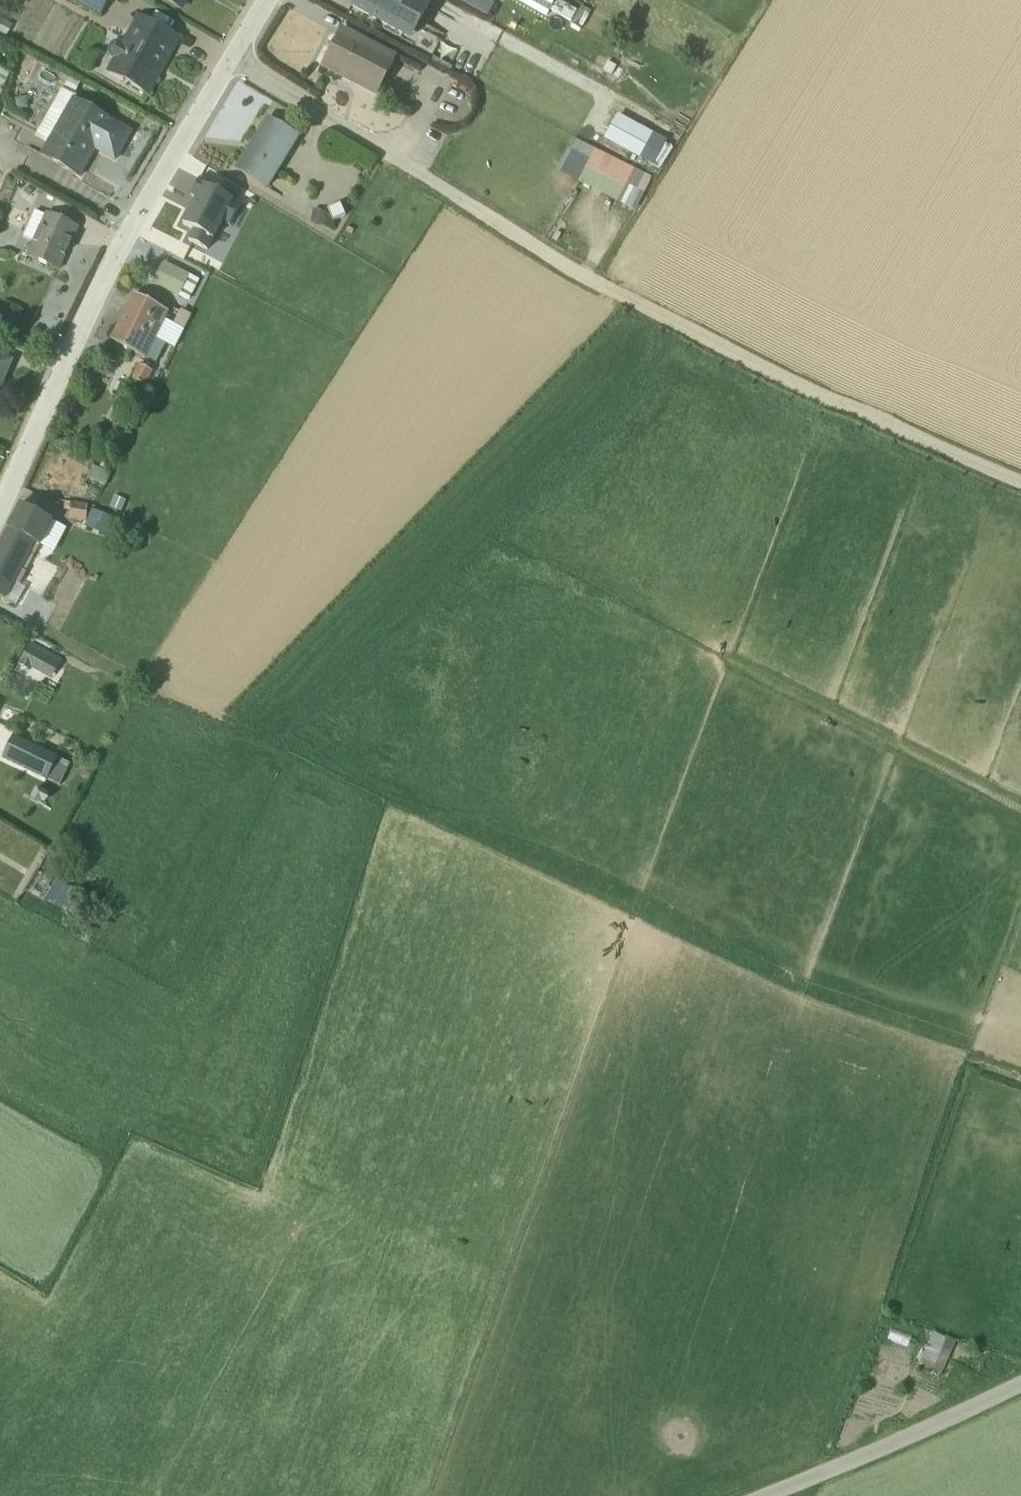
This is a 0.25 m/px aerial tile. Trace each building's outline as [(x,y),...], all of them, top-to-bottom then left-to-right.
[(109,0),(69,0),(99,17),(109,0)] [(180,10),(186,0),(163,0),(180,10)] [(428,63),(440,42),(416,28),(427,7),(414,0),(354,0),(350,8),(401,36),(397,45),(428,63)] [(490,14),(497,0),(462,0),(490,14)] [(551,16),(559,0),(517,0),(551,16)] [(111,60),(104,73),(148,98),(180,39),(136,15),(121,43),(117,41),(110,43),(106,51),(108,58),(111,60)] [(4,38),(12,25),(0,19),(0,36),(4,38)] [(341,31),(321,68),(341,78),(344,73),(376,90),(393,59),(341,31)] [(0,71),(0,97),(9,75),(0,71)] [(94,153),(114,163),(131,133),(131,132),(74,101),(75,98),(61,90),(33,139),(44,146),(38,157),(79,180),(94,153)] [(607,138),(642,158),(657,132),(622,112),(607,138)] [(267,120),(236,171),(264,189),(296,138),(267,120)] [(635,164),(608,150),(598,167),(625,182),(635,164)] [(187,242),(206,252),(221,223),(229,227),(239,206),(223,198),(224,194),(198,180),(190,197),(195,200),(182,225),(192,231),(187,242)] [(57,273),(77,229),(44,214),(43,216),(33,212),(22,237),(32,242),(25,258),(57,273)] [(199,281),(161,263),(150,285),(188,304),(199,281)] [(57,334),(60,326),(45,319),(50,307),(67,314),(77,291),(53,281),(35,324),(57,334)] [(167,313),(133,296),(110,342),(154,364),(164,345),(155,340),(167,313)] [(190,316),(179,311),(172,325),(182,330),(190,316)] [(13,361),(0,355),(0,391),(13,361)] [(138,366),(131,380),(144,387),(152,373),(138,366)] [(113,497),(108,508),(120,513),(125,502),(113,497)] [(87,506),(71,503),(68,520),(85,523),(87,506)] [(52,523),(19,505),(0,541),(0,599),(4,601),(19,572),(23,575),(37,546),(39,547),(52,523)] [(92,511),(84,528),(102,537),(110,519),(92,511)] [(125,524),(114,519),(107,535),(118,539),(125,524)] [(24,649),(5,687),(31,701),(51,664),(50,664),(24,649)] [(46,781),(56,759),(11,737),(1,759),(46,781)] [(73,914),(84,891),(38,870),(27,893),(73,914)] [(955,1345),(932,1336),(916,1367),(940,1379),(955,1345)]
